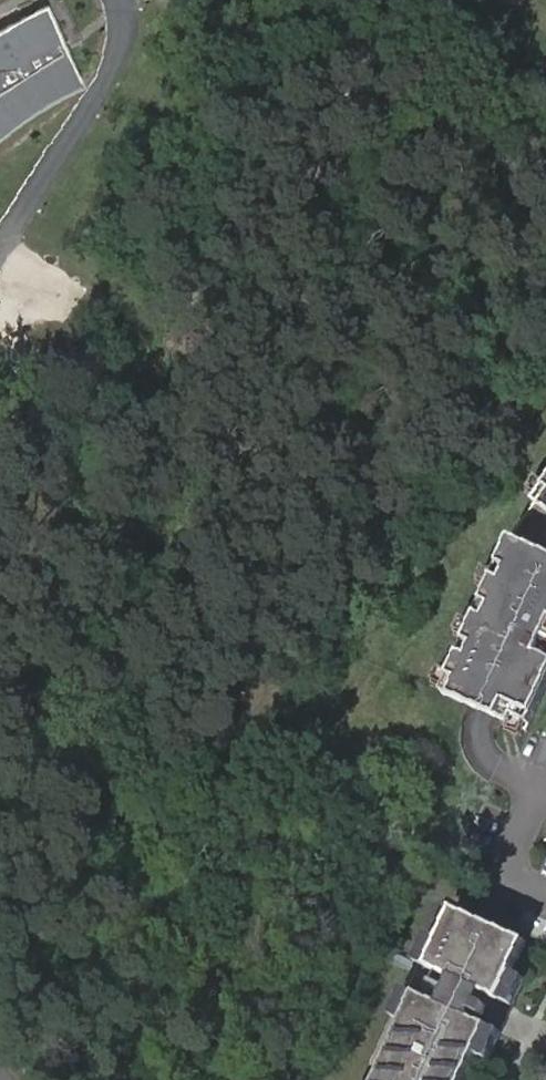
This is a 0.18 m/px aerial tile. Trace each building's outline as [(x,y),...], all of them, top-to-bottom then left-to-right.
[(5,136),(20,124),(40,110),(60,98),(82,86),(45,4),(8,25),(0,29),(0,140),(5,136)] [(545,487),(545,484),(536,477),(524,493),(535,501),(545,487)] [(545,687),(545,487),(535,501),(514,529),(496,572),(488,590),(474,623),(466,642),(451,674),(443,693),(443,694),(483,712),(527,731),(545,687)] [(488,590),(496,572),(483,566),(475,585),(488,590)] [(466,642),(474,623),(461,618),(453,636),(466,642)] [(443,693),(451,674),(439,669),(431,687),(443,693)] [(513,973),(527,943),(479,921),(455,910),(441,940),(428,968),(450,978),(477,991),(501,1002),(501,1001),(513,973)] [(428,968),(441,940),(429,935),(417,963),(428,968)] [(513,1007),(526,979),(513,973),(501,1001),(513,1007)] [(472,1001),(477,991),(450,978),(438,1004),(465,1017),(468,1011),(472,1001)] [(404,1022),(416,995),(404,990),(392,1017),(404,1022)] [(476,1055),(489,1028),(489,1027),(465,1017),(438,1004),(416,994),(416,995),(404,1022),(377,1079),(465,1079),(476,1055)] [(479,1016),(483,1006),(472,1001),(468,1011),(479,1016)] [(489,1061),(501,1034),(489,1028),(476,1055),(489,1061)]
